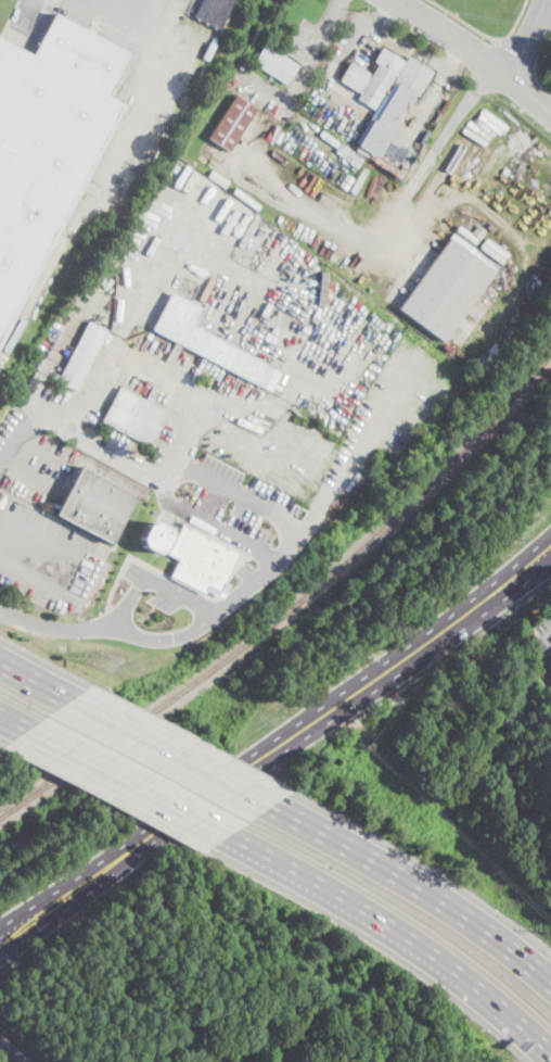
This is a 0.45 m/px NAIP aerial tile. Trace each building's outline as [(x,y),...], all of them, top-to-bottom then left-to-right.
[(195,13),(202,0),(234,0),(221,26),(195,13)] [(107,139),(0,347),(0,38),(34,55),(55,14),(118,47),(129,52),(127,55),(118,73),(106,96),(118,101),(125,105),(118,119),(107,139)] [(299,65),(286,84),(254,63),(267,43),(299,65)] [(383,47),(406,62),(410,56),(435,73),(419,97),(415,94),(398,84),(393,80),(373,110),(358,100),(361,93),(339,79),(351,62),(369,74),(369,75),(371,77),(380,64),(374,61),(383,47)] [(375,121),(393,131),(415,94),(398,84),(375,121)] [(232,148),(229,153),(208,139),(236,96),(257,109),(232,148)] [(284,132),(279,143),(273,140),(279,130),(284,132)] [(344,142),(364,160),(359,167),(337,150),(344,142)] [(368,169),(355,193),(350,191),(363,167),(368,169)] [(229,181),(225,188),(208,176),(213,170),(229,181)] [(348,175),(354,179),(347,189),(342,186),(348,175)] [(257,210),(232,191),(236,186),(260,204),(257,210)] [(487,232),(480,240),(473,233),(479,226),(487,232)] [(445,340),(444,341),(399,308),(439,253),(449,239),(494,273),(485,286),(445,340)] [(267,364),(257,384),(182,344),(176,341),(153,330),(152,329),(171,292),(201,307),(192,325),(267,364)] [(107,331),(76,390),(74,389),(59,381),(57,380),(89,321),(107,330),(107,331)] [(169,370),(152,403),(145,400),(176,341),(182,344),(169,370)] [(280,375),(271,391),(269,390),(258,384),(259,384),(268,366),(281,372),(280,375)] [(167,412),(150,446),(117,429),(102,421),(117,393),(120,387),(145,400),(152,403),(167,412)] [(116,533),(111,544),(55,515),(60,505),(63,501),(81,465),(116,483),(137,494),(130,507),(116,533)] [(174,539),(170,536),(168,528),(155,520),(146,523),(140,536),(142,544),(155,552),(164,549),(167,551),(174,539)] [(182,522),(174,539),(167,551),(167,552),(178,558),(170,574),(203,592),(205,589),(220,597),(228,583),(223,581),(238,552),(182,522)]
